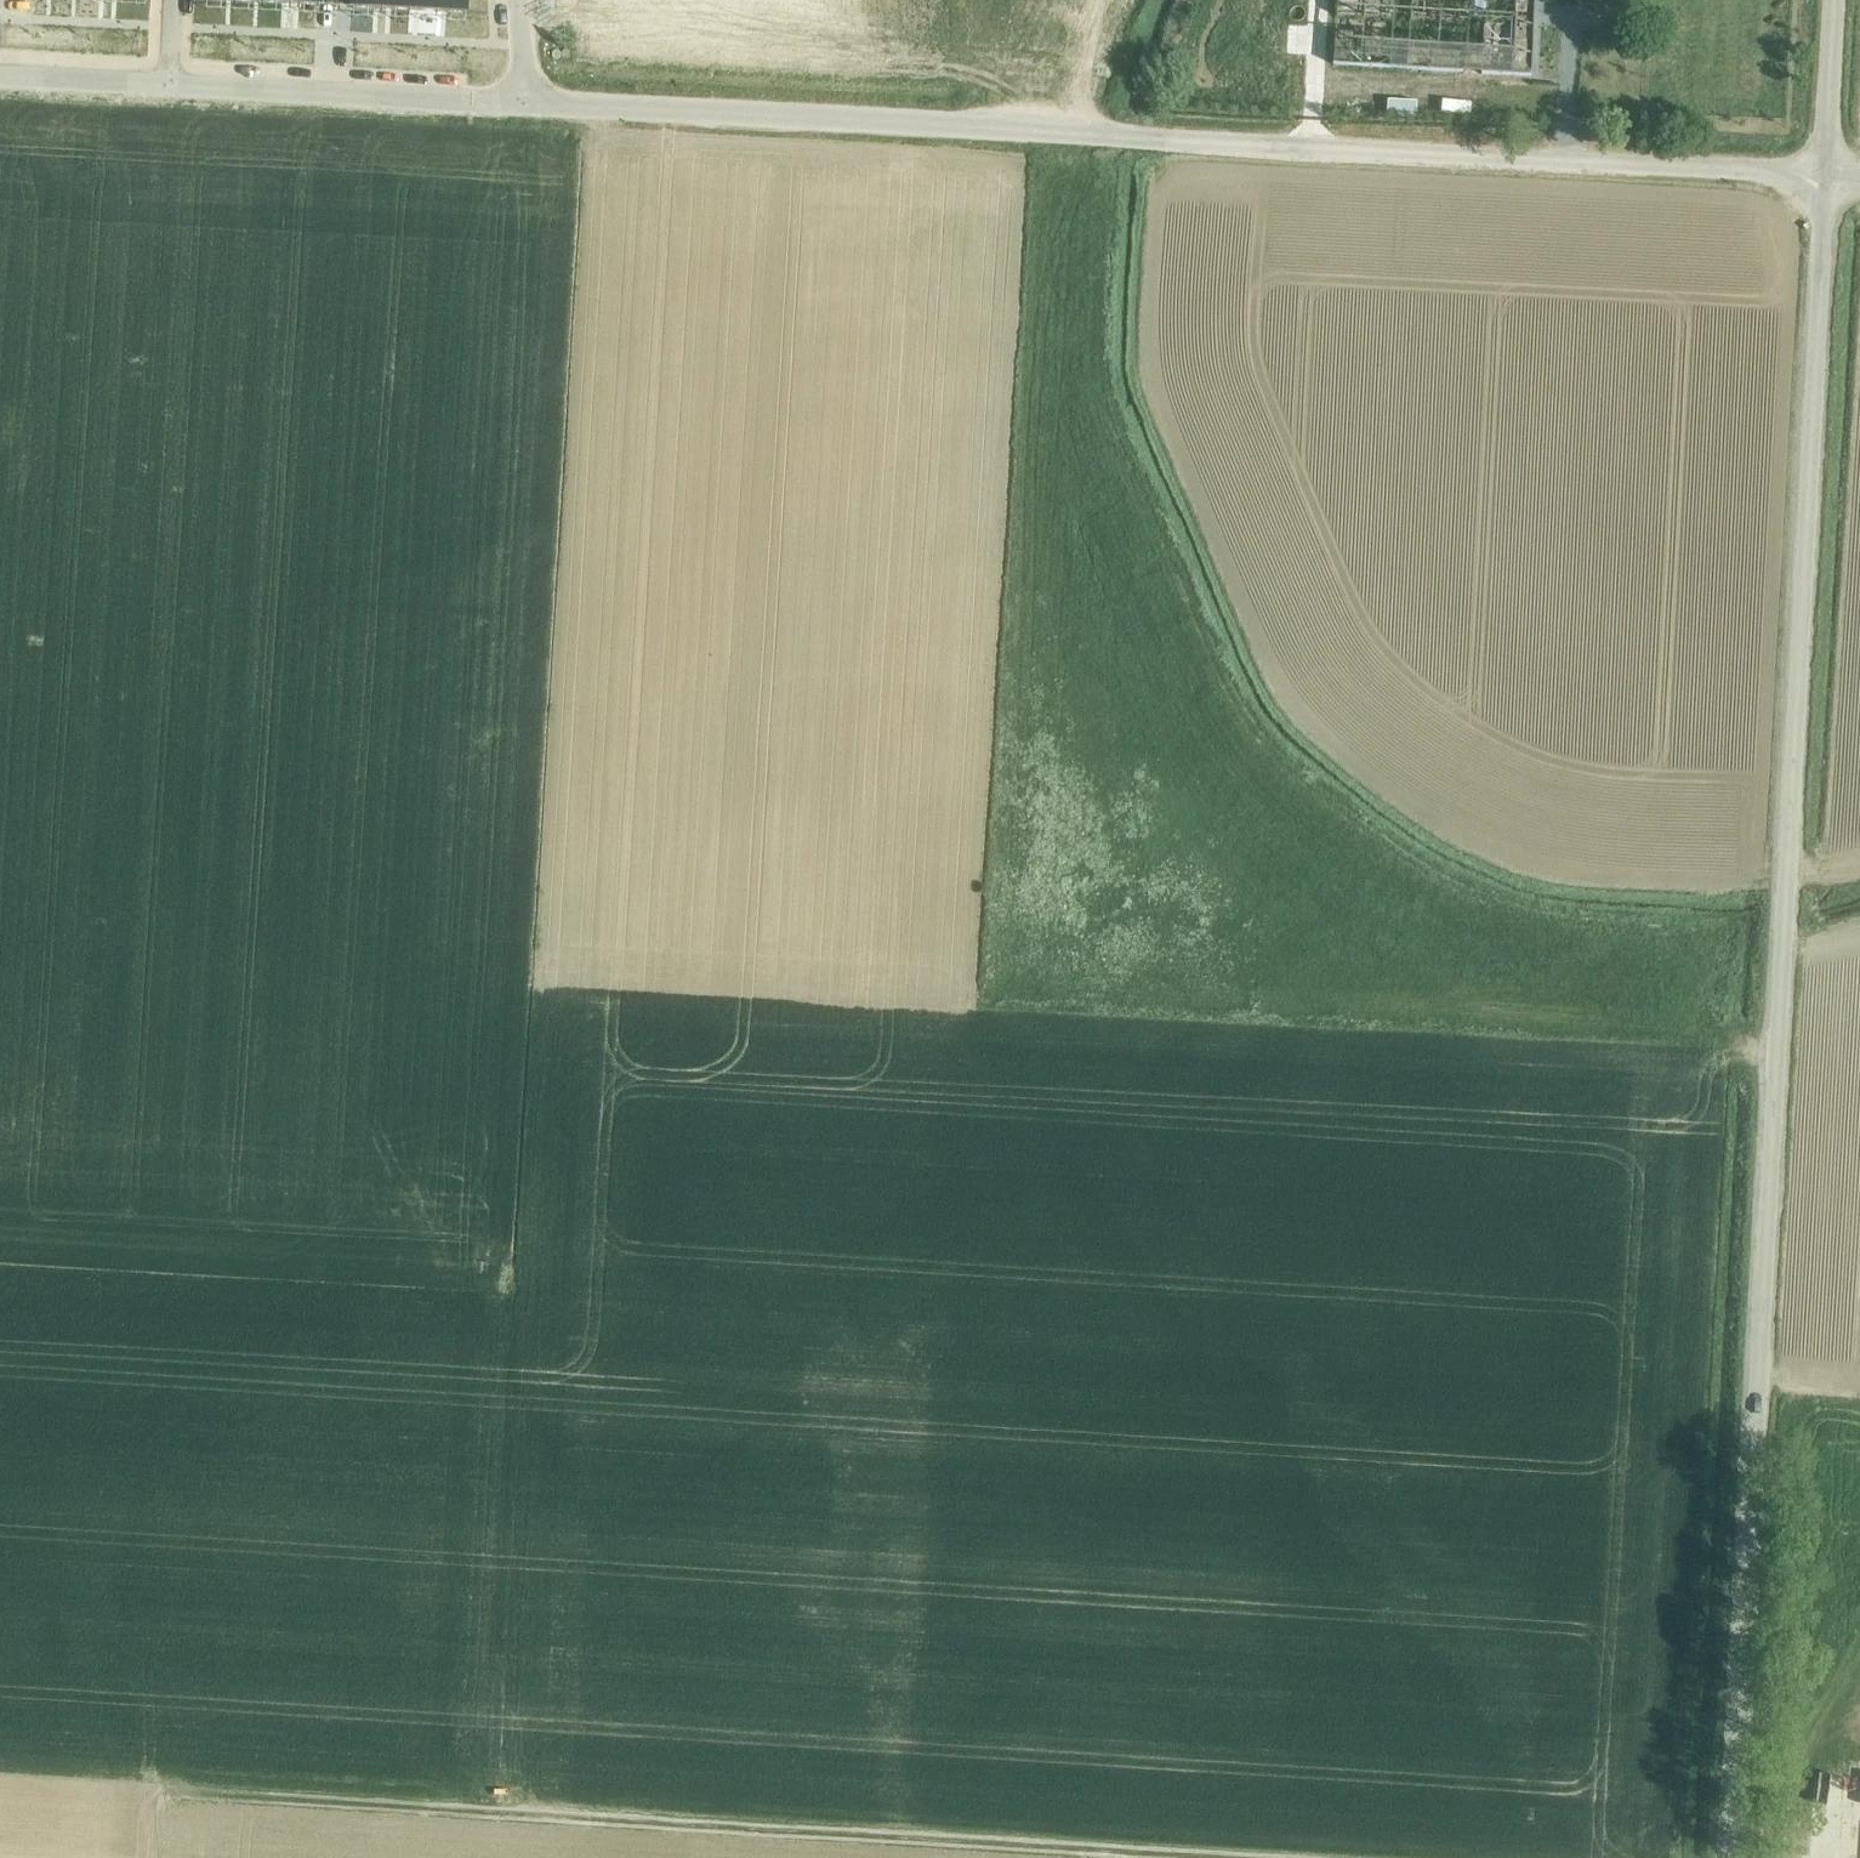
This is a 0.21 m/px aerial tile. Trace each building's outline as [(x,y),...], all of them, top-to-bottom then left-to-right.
[(354,8),(382,10),(383,0),(354,0),(354,8)] [(382,10),(410,11),(411,0),(383,0),(382,10)] [(410,11),(438,13),(438,0),(411,0),(410,11)] [(438,13),(466,14),(467,0),(438,0),(438,13)] [(1532,77),(1535,2),(1502,0),(1337,0),(1333,65),(1532,77)]
